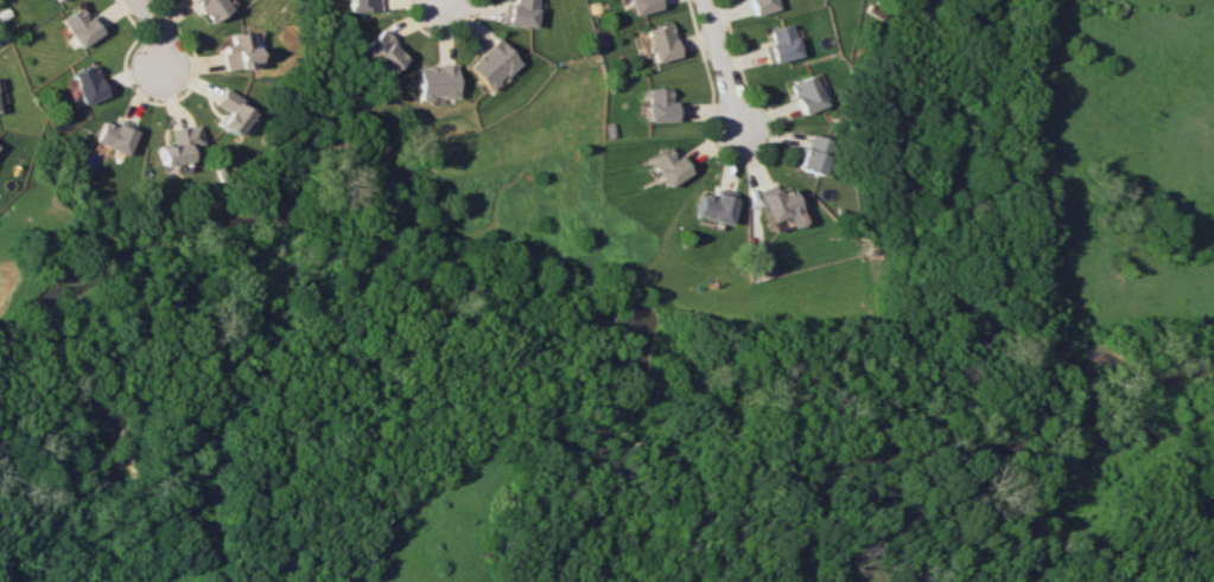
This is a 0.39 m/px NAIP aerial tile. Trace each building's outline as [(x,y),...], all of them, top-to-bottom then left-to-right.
[(202,23),(188,0),(216,0),(222,9),(202,23)] [(344,12),(374,9),(373,0),(344,0),(344,12)] [(497,23),(528,27),(533,0),(510,0),(509,4),(501,2),(497,23)] [(629,14),(656,7),(654,0),(625,0),(629,14)] [(750,15),(746,0),(769,0),(771,9),(750,15)] [(56,19),(75,46),(100,28),(89,13),(83,18),(75,6),(56,19)] [(641,30),(666,23),(675,56),(649,63),(641,30)] [(759,44),(764,64),(794,56),(786,23),(763,28),(767,43),(759,44)] [(355,46),(377,75),(398,58),(386,44),(388,43),(377,28),(355,46)] [(216,53),(218,70),(252,64),(246,30),(224,34),(225,43),(217,44),(220,52),(216,53)] [(463,66),(484,91),(494,83),(491,81),(498,73),(501,76),(516,63),(494,37),(477,51),(478,52),(463,66)] [(65,72),(89,63),(102,95),(78,104),(65,72)] [(411,66),(413,101),(425,100),(425,96),(434,96),(434,98),(451,97),(449,64),(411,66)] [(783,83),(808,73),(820,105),(795,115),(783,83)] [(643,87),(644,122),(673,122),(672,101),(666,101),(666,87),(643,87)] [(217,88),(234,98),(230,104),(243,113),(227,136),(210,124),(220,111),(208,103),(217,88)] [(120,155),(131,130),(113,122),(110,126),(98,121),(89,142),(120,155)] [(165,129),(167,145),(153,148),(157,167),(184,161),(180,146),(196,143),(192,123),(165,129)] [(796,147),(789,167),(816,175),(822,156),(818,154),(822,140),(806,134),(800,148),(796,147)] [(643,158),(661,187),(688,171),(678,153),(669,158),(662,147),(643,158)] [(750,191),(763,222),(795,209),(786,186),(773,192),(769,184),(750,191)] [(695,193),(688,216),(722,225),(730,193),(712,187),(708,198),(695,193)]
